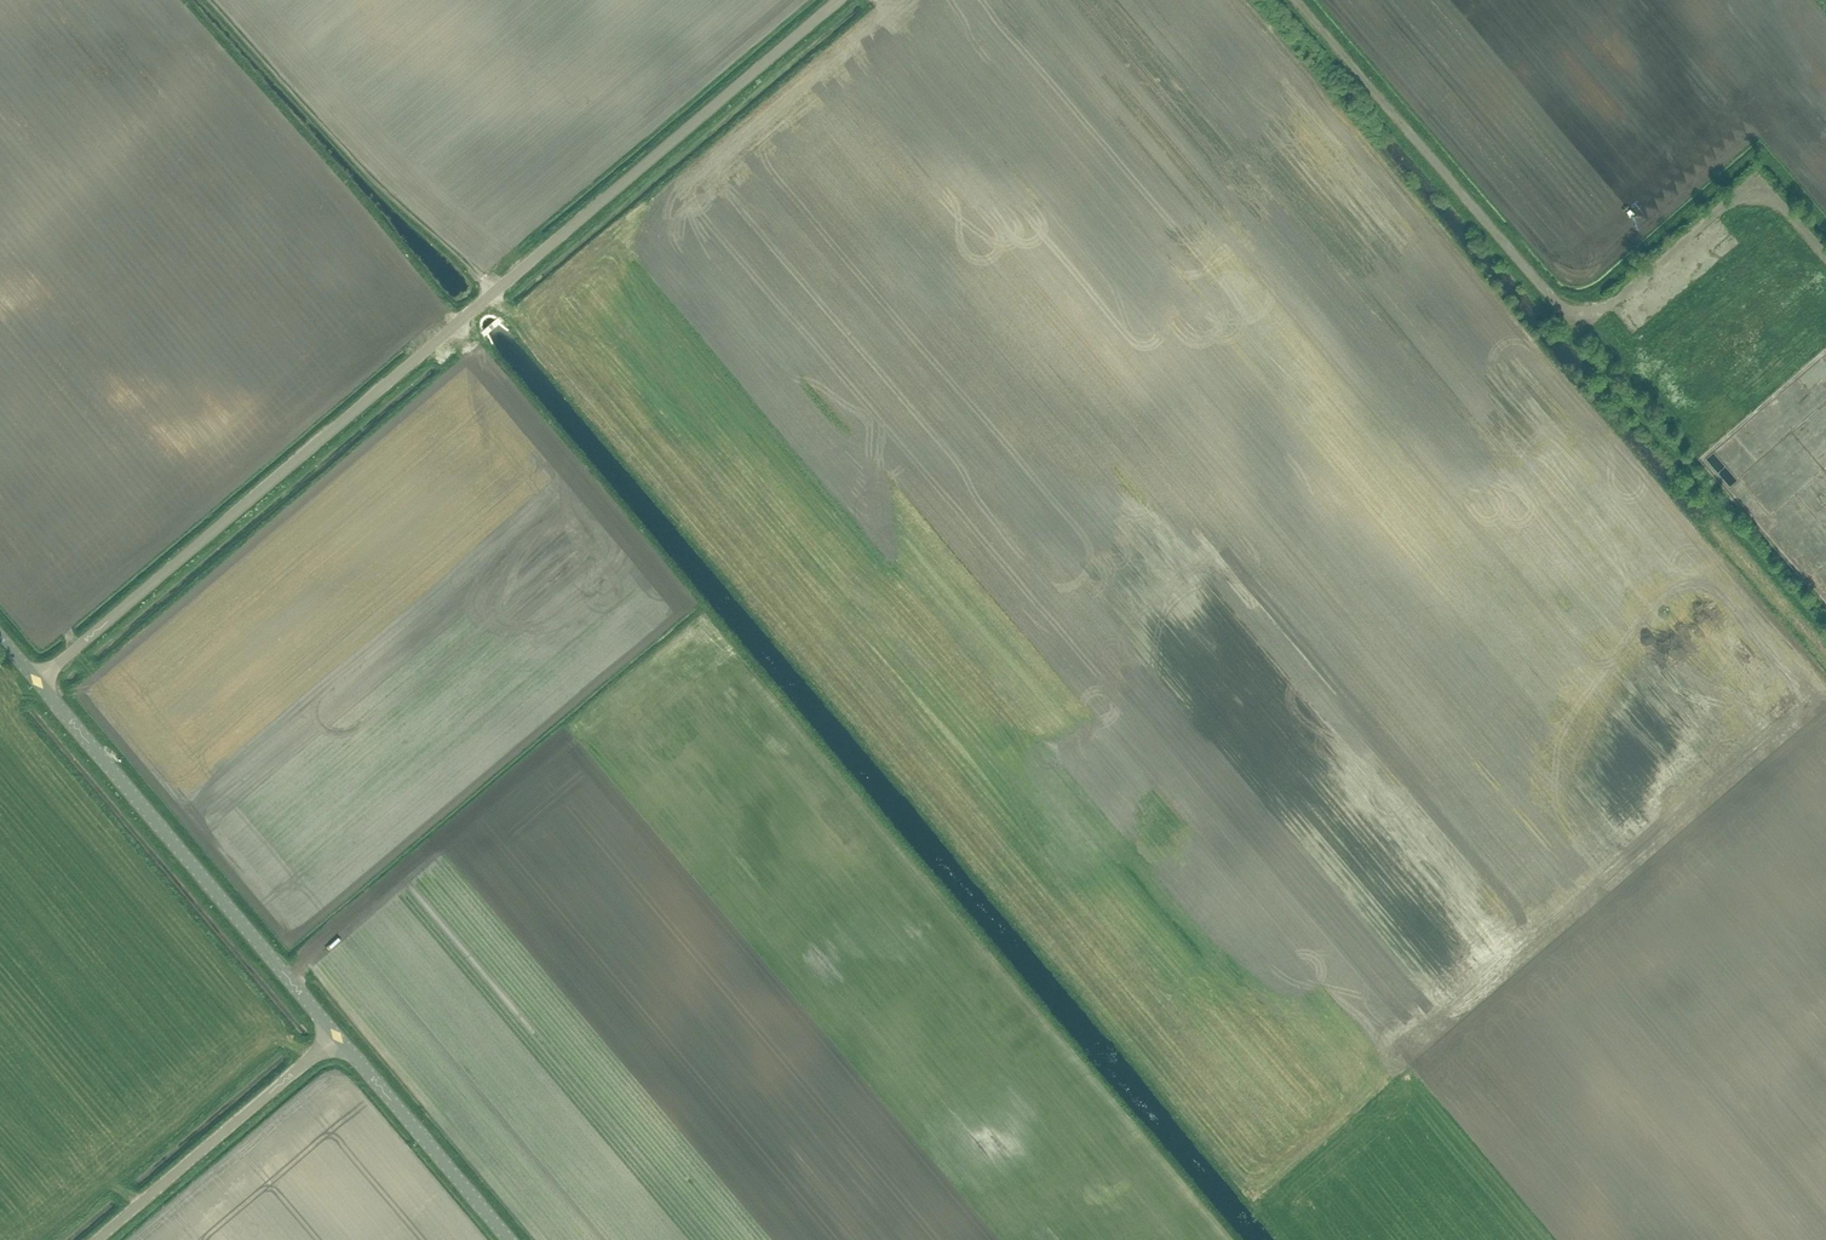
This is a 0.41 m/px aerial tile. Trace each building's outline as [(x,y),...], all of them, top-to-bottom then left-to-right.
[(1811,387),(1825,376),(1825,358),(1825,357),(1802,376),(1811,387)]
